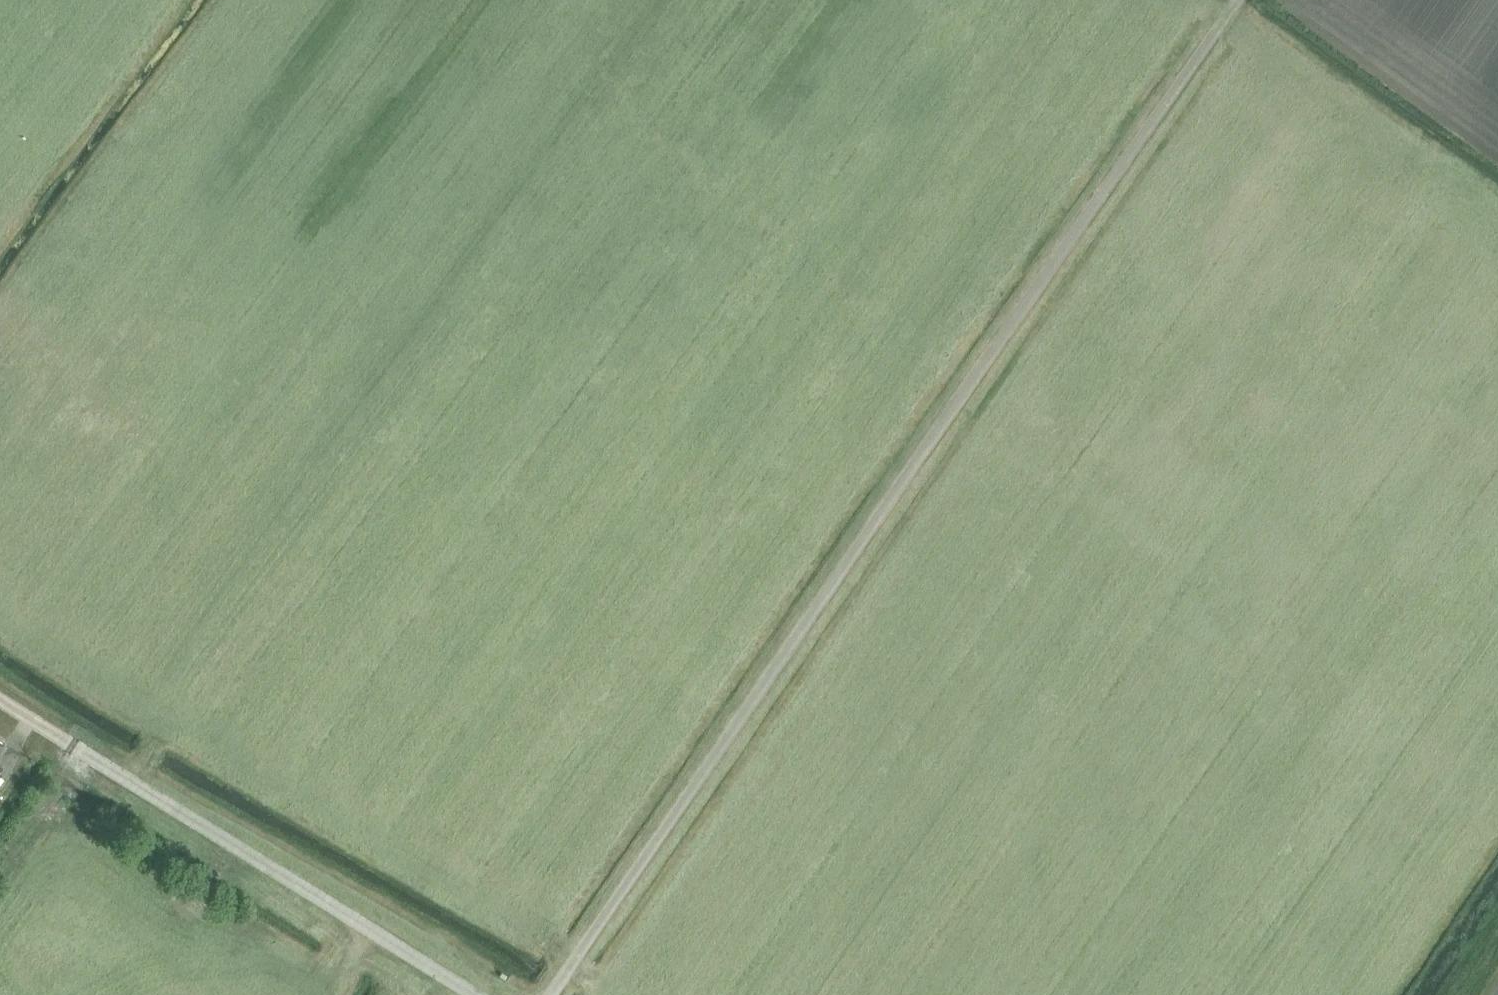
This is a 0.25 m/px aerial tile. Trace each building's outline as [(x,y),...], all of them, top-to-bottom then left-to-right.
[(8,743),(0,737),(0,754),(8,743)] [(9,990),(0,983),(0,994),(5,994),(9,990)]
